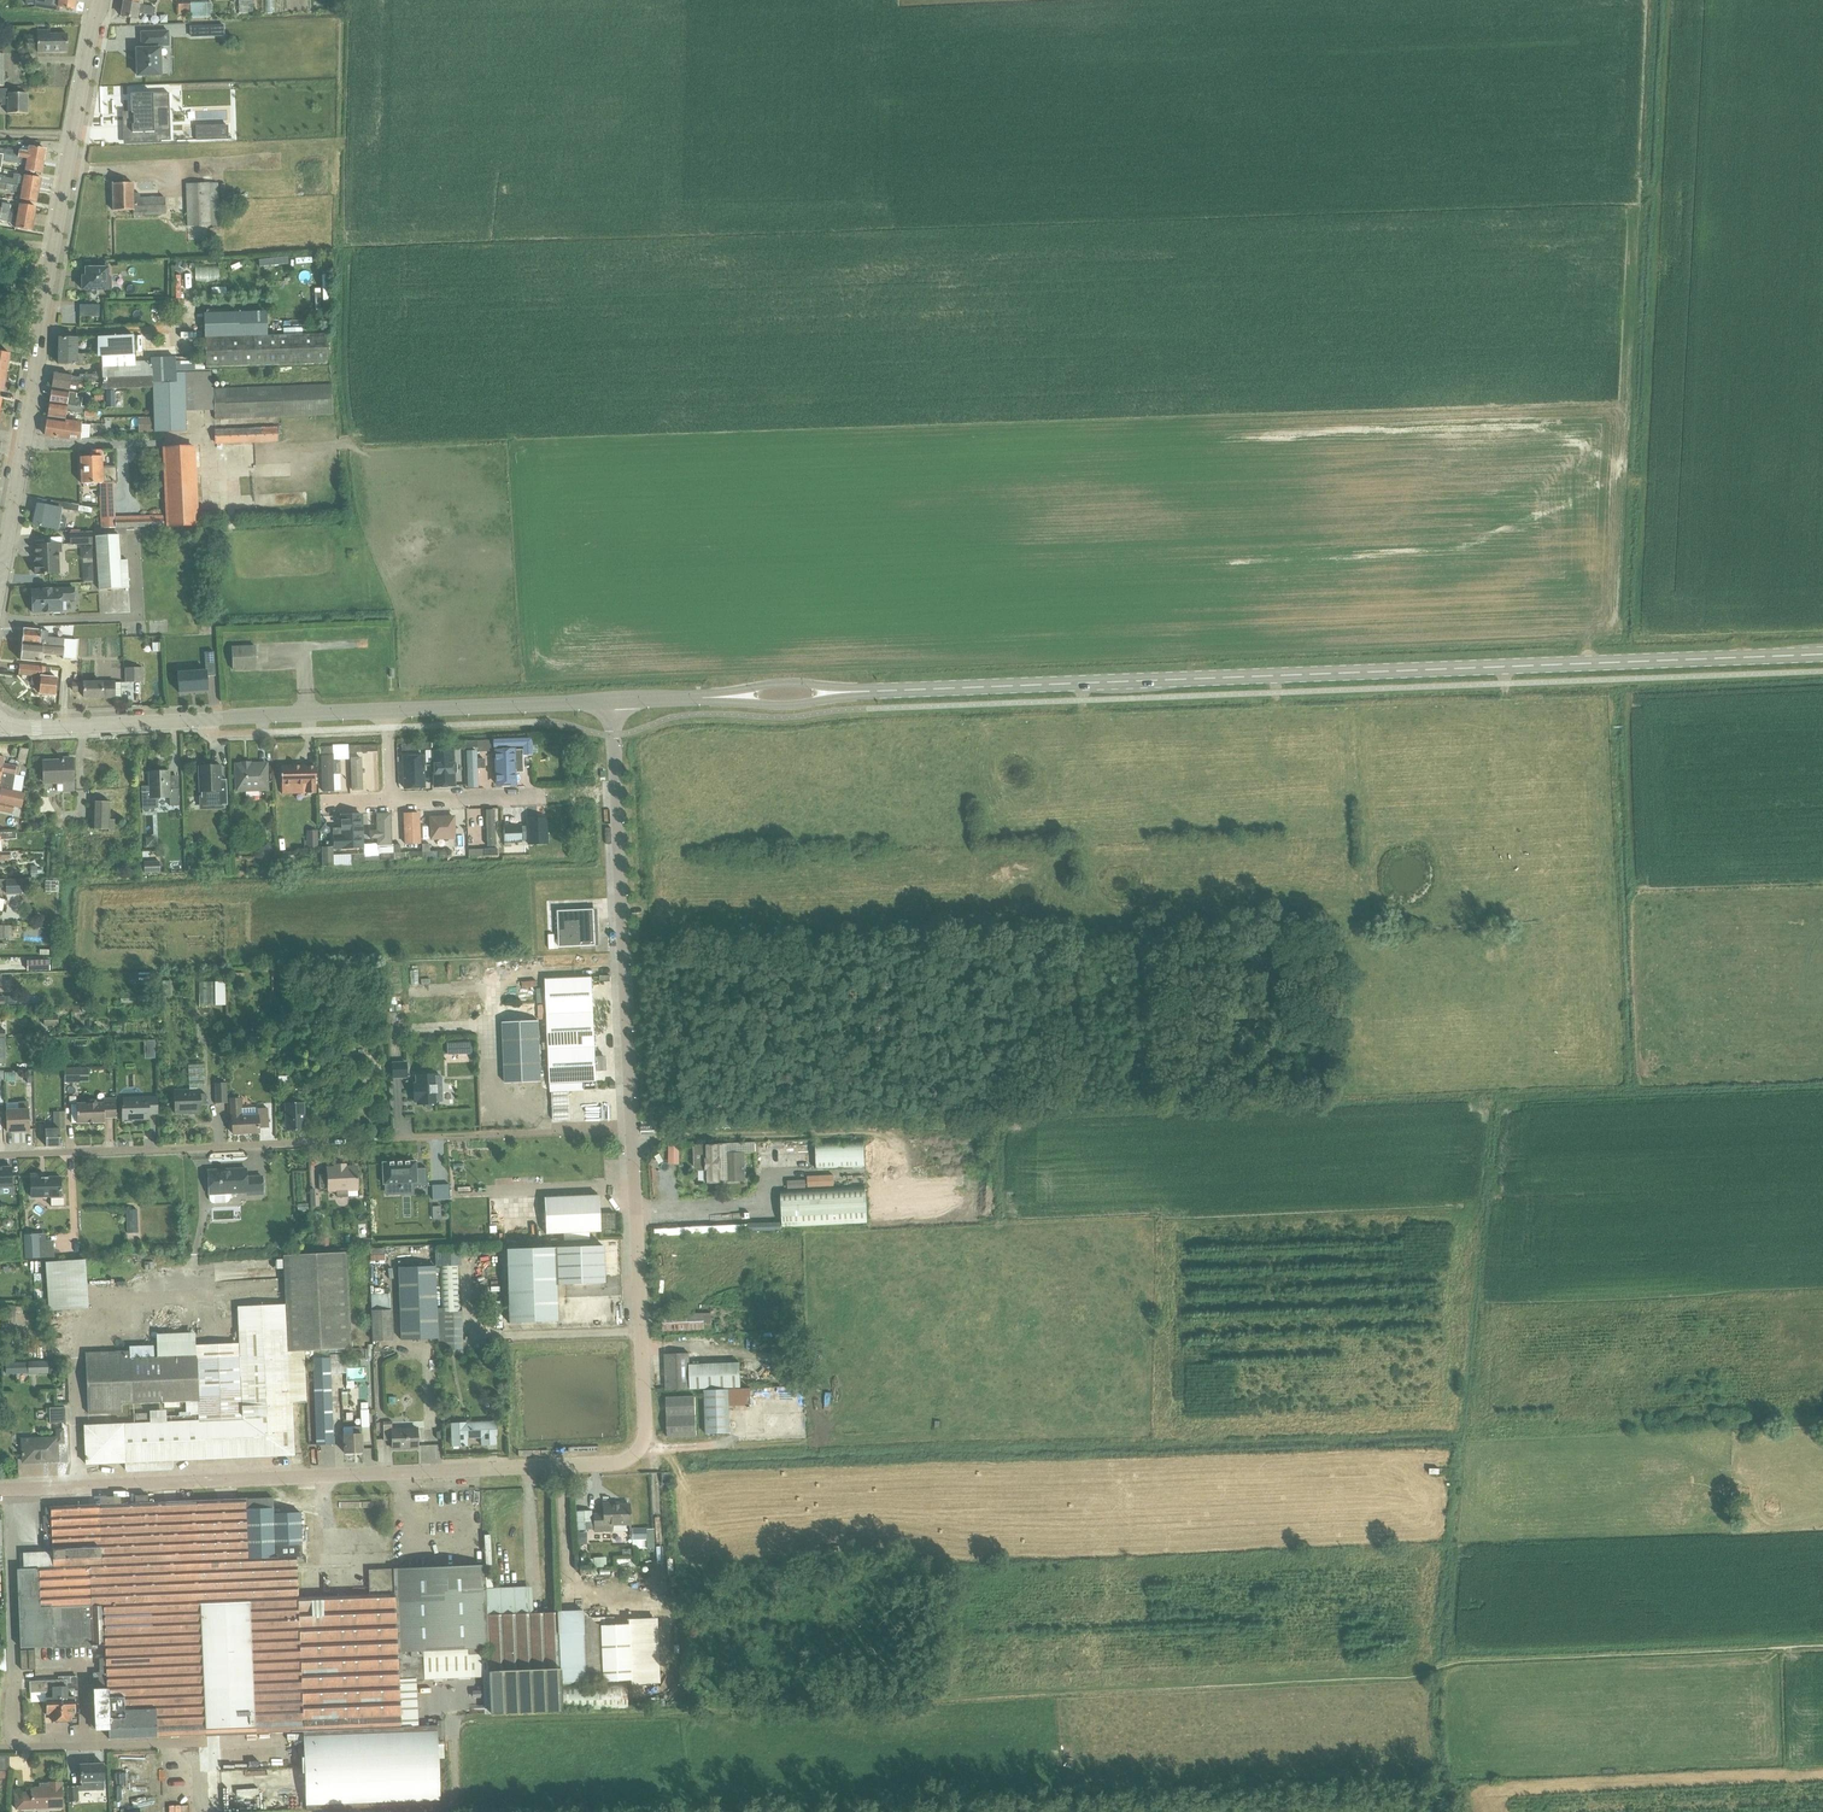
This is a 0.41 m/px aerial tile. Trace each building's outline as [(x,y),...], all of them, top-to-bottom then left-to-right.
[(27,4),(34,4),(75,10),(77,0),(27,0),(27,4)] [(122,17),(136,19),(137,13),(154,16),(155,8),(139,5),(140,0),(125,0),(124,3),(122,17)] [(233,12),(247,12),(248,0),(233,0),(233,12)] [(259,12),(270,12),(269,0),(259,0),(259,12)] [(191,3),(191,4),(179,5),(179,14),(191,14),(191,16),(207,16),(207,3),(191,3)] [(224,26),(203,27),(203,36),(224,35),(224,26)] [(203,27),(191,27),(191,37),(197,36),(203,36),(203,27)] [(38,52),(67,51),(66,34),(48,34),(48,30),(37,31),(38,52)] [(142,50),(137,50),(138,76),(160,75),(160,49),(159,49),(159,47),(164,46),(164,38),(169,38),(168,32),(141,33),(141,47),(142,47),(142,50)] [(0,89),(0,103),(2,103),(2,105),(8,105),(8,114),(27,114),(27,94),(8,93),(8,88),(0,89)] [(134,125),(125,125),(125,142),(171,140),(170,128),(156,128),(156,107),(170,107),(169,93),(131,94),(132,113),(133,113),(134,125)] [(228,130),(228,126),(223,126),(219,126),(215,126),(216,127),(217,127),(218,140),(229,140),(229,138),(228,138),(228,130)] [(44,162),(46,150),(29,147),(24,147),(20,149),(20,151),(12,150),(12,151),(0,149),(0,155),(44,162)] [(0,155),(0,169),(1,169),(3,160),(10,161),(10,162),(26,165),(25,171),(42,173),(44,162),(0,155)] [(39,190),(41,179),(24,176),(14,174),(13,179),(4,177),(4,175),(0,174),(0,184),(39,190)] [(219,225),(218,183),(186,184),(187,226),(219,225)] [(5,190),(21,193),(20,199),(37,202),(39,190),(0,184),(0,189),(5,190)] [(133,215),(166,214),(165,198),(140,199),(140,194),(134,194),(133,184),(114,185),(114,211),(133,210),(133,215)] [(34,219),(36,207),(19,204),(18,211),(10,209),(11,205),(3,203),(2,208),(0,208),(0,213),(34,219)] [(16,224),(15,228),(32,231),(34,219),(0,213),(0,221),(16,224)] [(288,257),(259,260),(260,267),(289,264),(288,257)] [(178,260),(174,268),(182,272),(187,263),(184,261),(178,260)] [(108,277),(108,263),(96,263),(96,265),(96,268),(86,268),(86,277),(83,277),(83,279),(80,280),(80,287),(82,287),(82,290),(108,290),(112,290),(111,277),(108,277)] [(167,297),(175,298),(177,273),(168,273),(167,297)] [(311,296),(298,297),(298,308),(311,307),(311,296)] [(100,316),(100,305),(80,305),(80,316),(100,316)] [(205,312),(206,337),(266,335),(265,310),(205,312)] [(327,332),(266,335),(206,337),(207,366),(328,361),(327,332)] [(134,336),(101,337),(102,365),(101,365),(101,373),(102,380),(102,385),(104,385),(152,383),(176,383),(176,371),(176,370),(195,370),(201,370),(201,359),(175,359),(175,355),(150,356),(150,359),(135,360),(134,347),(134,336)] [(59,338),(59,363),(86,364),(86,362),(94,363),(94,360),(98,361),(98,354),(77,354),(77,346),(77,338),(59,338)] [(7,373),(10,354),(0,352),(0,371),(7,373)] [(184,382),(176,383),(152,383),(153,417),(154,430),(154,432),(185,431),(185,409),(215,409),(216,419),(334,414),(332,385),(214,390),(214,387),(212,387),(212,371),(184,371),(184,382)] [(55,374),(53,387),(70,389),(71,383),(79,384),(79,383),(82,383),(83,381),(90,382),(90,378),(102,380),(101,373),(80,374),(80,378),(55,374)] [(52,390),(51,403),(81,407),(83,398),(76,397),(77,394),(52,390)] [(103,391),(94,392),(95,400),(103,399),(103,391)] [(66,411),(85,414),(84,416),(97,417),(98,410),(85,408),(86,407),(81,407),(51,403),(49,416),(65,418),(66,411)] [(98,415),(99,427),(109,427),(108,415),(98,415)] [(154,430),(153,417),(138,417),(138,431),(154,430)] [(48,421),(46,436),(64,438),(77,438),(82,438),(90,437),(91,424),(83,423),(67,421),(66,424),(48,421)] [(217,443),(278,441),(277,427),(261,428),(261,429),(216,431),(217,443)] [(168,518),(116,520),(116,528),(197,525),(193,448),(165,449),(168,515),(168,518)] [(103,467),(102,450),(91,450),(91,457),(81,457),(82,484),(118,482),(117,466),(103,467)] [(78,512),(79,505),(65,502),(63,510),(78,512)] [(38,505),(34,525),(58,529),(58,527),(66,529),(67,518),(60,517),(61,509),(38,505)] [(71,533),(71,544),(92,543),(91,532),(71,533)] [(119,535),(96,536),(100,590),(129,588),(128,560),(121,560),(119,535)] [(35,574),(59,573),(58,552),(62,552),(61,544),(36,545),(36,563),(35,563),(35,574)] [(92,548),(81,548),(82,559),(92,558),(92,548)] [(75,600),(74,588),(32,590),(33,613),(63,612),(62,600),(75,600)] [(23,629),(22,643),(57,646),(64,647),(65,640),(64,640),(64,639),(48,638),(49,631),(41,631),(23,629)] [(22,643),(21,659),(42,661),(43,654),(64,655),(63,659),(72,660),(75,660),(76,647),(77,641),(65,640),(64,647),(57,646),(22,643)] [(163,642),(152,642),(153,652),(163,651),(163,642)] [(232,647),(233,670),(256,669),(255,646),(232,647)] [(206,670),(178,672),(178,684),(179,693),(193,692),(208,691),(207,684),(207,676),(211,676),(216,676),(215,668),(214,652),(204,652),(206,670)] [(55,695),(57,678),(45,677),(46,667),(24,665),(20,664),(19,675),(23,675),(32,676),(31,684),(40,685),(39,694),(55,695)] [(142,668),(124,668),(125,682),(143,682),(142,668)] [(103,681),(103,683),(74,683),(74,691),(84,691),(84,697),(103,697),(103,698),(115,698),(115,696),(121,696),(120,682),(115,682),(115,681),(103,681)] [(491,740),(477,741),(478,748),(478,752),(491,751),(491,740)] [(532,740),(494,741),(494,749),(523,748),(523,757),(533,756),(532,740)] [(442,742),(430,743),(430,750),(444,749),(459,749),(464,748),(464,741),(459,742),(443,742),(442,742)] [(415,744),(415,743),(401,744),(402,751),(430,750),(430,743),(415,744)] [(333,747),(319,747),(320,754),(334,754),(334,759),(349,758),(349,753),(348,746),(333,747)] [(28,749),(20,748),(17,763),(25,764),(28,749)] [(478,785),(477,749),(467,749),(468,785),(478,785)] [(514,750),(495,750),(496,787),(515,786),(514,750)] [(435,788),(455,787),(454,751),(434,752),(435,788)] [(406,788),(425,787),(424,754),(405,755),(406,788)] [(13,789),(15,775),(18,775),(20,767),(3,764),(5,757),(0,756),(0,788),(13,789)] [(323,790),(335,790),(333,757),(322,757),(323,790)] [(353,789),(364,789),(363,758),(352,758),(353,789)] [(58,791),(65,791),(73,791),(72,759),(62,759),(62,761),(43,761),(44,783),(57,782),(58,791)] [(236,765),(237,791),(268,790),(267,764),(250,765),(250,763),(242,763),(242,765),(236,765)] [(199,792),(202,792),(203,806),(227,805),(226,779),(222,779),(221,766),(198,766),(199,792)] [(282,774),(281,774),(281,778),(282,778),(282,785),(282,794),(306,794),(316,793),(316,774),(316,766),(306,766),(282,767),(282,774)] [(149,772),(150,786),(141,786),(142,809),(158,808),(158,801),(160,798),(170,798),(170,806),(179,806),(179,789),(170,789),(170,771),(149,772)] [(12,814),(13,806),(22,808),(23,802),(25,792),(6,789),(0,788),(0,789),(0,811),(12,814)] [(114,832),(114,819),(110,819),(110,801),(93,801),(93,829),(109,830),(109,832),(114,832)] [(495,810),(487,811),(489,846),(497,845),(495,810)] [(361,814),(341,815),(342,837),(336,837),(336,848),(363,847),(361,814)] [(419,814),(404,814),(405,844),(420,843),(419,814)] [(390,815),(377,815),(378,833),(372,833),(372,838),(378,838),(379,845),(391,844),(390,815)] [(454,815),(430,816),(430,840),(455,839),(454,815)] [(522,826),(505,826),(505,843),(523,842),(522,826)] [(316,830),(306,831),(306,848),(317,848),(316,830)] [(1,850),(1,840),(16,839),(16,833),(0,834),(0,850),(1,850)] [(152,836),(140,835),(140,846),(151,846),(152,836)] [(274,847),(269,843),(263,849),(267,854),(274,847)] [(372,844),(364,844),(365,854),(365,861),(394,860),(393,847),(378,847),(379,853),(372,854),(372,844)] [(438,858),(452,858),(451,851),(438,851),(430,851),(430,844),(422,845),(422,852),(423,859),(438,858)] [(423,859),(422,852),(401,853),(401,845),(393,845),(393,847),(394,860),(423,859)] [(497,847),(468,849),(469,857),(498,856),(497,847)] [(332,848),(321,848),(322,866),(332,866),(332,848)] [(159,861),(143,862),(144,873),(159,873),(159,861)] [(6,886),(6,890),(21,889),(21,879),(0,879),(0,887),(6,886)] [(58,881),(46,881),(46,891),(58,891),(58,881)] [(558,911),(560,947),(596,945),(594,909),(558,911)] [(11,939),(11,927),(0,926),(0,938),(11,939)] [(50,959),(27,960),(28,971),(51,970),(50,959)] [(594,981),(605,981),(605,973),(594,973),(594,981)] [(594,1017),(592,977),(562,978),(546,979),(551,1091),(560,1091),(568,1090),(576,1090),(585,1089),(585,1090),(597,1089),(597,1079),(594,1017)] [(538,986),(531,985),(531,979),(517,978),(516,999),(537,1000),(538,986)] [(171,981),(162,981),(162,996),(172,996),(171,981)] [(199,981),(199,1005),(216,1005),(216,982),(199,981)] [(20,996),(7,996),(8,1004),(20,1004),(20,996)] [(57,1015),(44,1016),(44,1027),(57,1026),(57,1015)] [(543,1082),(540,1021),(504,1023),(506,1083),(543,1082)] [(69,1034),(68,1041),(81,1043),(82,1036),(69,1034)] [(472,1054),(471,1042),(448,1043),(448,1055),(472,1054)] [(183,1085),(199,1084),(198,1062),(183,1062),(183,1085)] [(408,1077),(407,1063),(393,1064),(393,1077),(408,1077)] [(88,1083),(88,1069),(64,1069),(64,1083),(88,1083)] [(15,1073),(5,1073),(5,1083),(15,1083),(15,1073)] [(437,1075),(418,1075),(418,1084),(414,1084),(415,1102),(419,1101),(419,1105),(426,1105),(426,1107),(428,1109),(431,1109),(433,1107),(433,1104),(438,1104),(438,1102),(443,1102),(442,1076),(437,1077),(437,1075)] [(227,1104),(227,1083),(215,1083),(215,1104),(227,1104)] [(197,1090),(174,1091),(175,1113),(189,1113),(189,1114),(202,1114),(201,1104),(206,1104),(206,1094),(198,1094),(197,1090)] [(149,1115),(158,1115),(158,1097),(148,1097),(148,1099),(143,1100),(141,1098),(135,1098),(133,1100),(123,1100),(123,1108),(122,1110),(122,1122),(134,1122),(134,1120),(149,1119),(149,1115)] [(76,1104),(71,1105),(72,1124),(77,1123),(104,1123),(104,1118),(116,1117),(116,1099),(103,1099),(103,1104),(97,1104),(95,1101),(90,1101),(88,1104),(76,1104)] [(240,1099),(231,1099),(231,1100),(232,1117),(233,1133),(259,1132),(259,1127),(269,1127),(268,1119),(268,1108),(258,1109),(258,1107),(241,1108),(240,1099)] [(28,1101),(6,1102),(7,1132),(30,1132),(28,1110),(28,1101)] [(304,1103),(285,1103),(285,1115),(286,1131),(295,1130),(305,1130),(305,1114),(304,1103)] [(54,1130),(46,1130),(46,1147),(61,1146),(60,1112),(53,1112),(54,1130)] [(817,1168),(865,1166),(864,1139),(816,1141),(817,1168)] [(727,1144),(727,1145),(720,1146),(696,1147),(693,1150),(694,1168),(698,1172),(705,1171),(705,1186),(721,1185),(721,1182),(728,1182),(728,1183),(746,1182),(745,1154),(755,1153),(755,1143),(727,1144)] [(680,1146),(670,1146),(670,1155),(680,1155),(680,1146)] [(416,1168),(416,1161),(383,1163),(384,1184),(400,1183),(400,1193),(413,1193),(413,1187),(427,1186),(426,1168),(416,1168)] [(328,1168),(328,1173),(329,1189),(329,1191),(337,1191),(337,1196),(348,1195),(348,1190),(359,1190),(358,1167),(347,1167),(346,1164),(336,1165),(336,1168),(328,1168)] [(12,1167),(10,1167),(0,1167),(0,1187),(12,1186),(12,1177),(12,1167)] [(301,1167),(287,1167),(287,1195),(301,1195),(301,1167)] [(230,1198),(230,1193),(247,1193),(247,1195),(264,1194),(263,1177),(248,1178),(247,1169),(208,1171),(209,1194),(210,1199),(211,1201),(212,1203),(215,1204),(226,1203),(228,1202),(229,1201),(230,1198)] [(321,1170),(312,1170),(313,1187),(321,1187),(321,1170)] [(41,1174),(31,1175),(31,1197),(51,1197),(51,1206),(64,1206),(64,1197),(61,1197),(61,1178),(41,1178),(41,1174)] [(833,1176),(808,1177),(808,1187),(833,1186),(833,1176)] [(805,1179),(788,1180),(788,1188),(806,1187),(805,1179)] [(782,1226),(867,1223),(866,1186),(781,1190),(782,1226)] [(315,1190),(310,1190),(311,1207),(320,1207),(319,1196),(316,1196),(315,1190)] [(600,1230),(615,1229),(614,1212),(599,1213),(598,1195),(543,1197),(545,1233),(600,1231),(600,1230)] [(301,1200),(292,1200),(292,1207),(301,1208),(301,1200)] [(426,1203),(426,1216),(436,1216),(436,1203),(426,1203)] [(137,1211),(126,1211),(127,1234),(138,1234),(137,1211)] [(1,1222),(1,1223),(1,1224),(2,1224),(2,1225),(2,1226),(3,1226),(3,1227),(4,1228),(5,1228),(6,1228),(6,1229),(7,1229),(8,1229),(9,1228),(10,1228),(11,1228),(11,1227),(12,1227),(12,1226),(13,1226),(13,1225),(13,1224),(13,1223),(13,1222),(13,1221),(13,1220),(12,1219),(12,1218),(11,1218),(10,1217),(9,1217),(8,1217),(7,1217),(6,1217),(5,1217),(4,1217),(4,1218),(3,1218),(3,1219),(2,1219),(2,1220),(2,1221),(1,1222)] [(781,1222),(748,1223),(748,1231),(781,1230),(781,1222)] [(26,1259),(40,1258),(39,1234),(24,1235),(26,1259)] [(273,1245),(281,1250),(286,1242),(279,1237),(273,1245)] [(0,1243),(0,1259),(18,1257),(16,1241),(0,1243)] [(365,1246),(365,1258),(380,1257),(379,1245),(365,1246)] [(509,1323),(558,1321),(556,1285),(604,1283),(603,1246),(507,1249),(509,1323)] [(88,1414),(122,1412),(122,1404),(163,1402),(186,1401),(186,1411),(191,1411),(191,1412),(179,1413),(179,1416),(166,1416),(166,1422),(113,1424),(84,1426),(86,1464),(125,1463),(125,1470),(128,1472),(172,1470),(174,1468),(174,1460),(295,1455),(293,1403),(307,1402),(304,1351),(352,1349),(351,1320),(348,1252),(284,1255),(286,1304),(238,1306),(239,1320),(240,1344),(195,1346),(194,1337),(167,1338),(157,1338),(157,1346),(130,1347),(130,1351),(85,1353),(88,1414)] [(49,1311),(88,1308),(84,1260),(46,1262),(49,1311)] [(463,1313),(460,1310),(458,1265),(440,1266),(442,1310),(436,1311),(438,1349),(450,1349),(463,1349),(463,1320),(463,1313)] [(437,1338),(435,1266),(399,1267),(402,1340),(437,1338)] [(392,1339),(390,1309),(390,1295),(371,1296),(371,1309),(372,1340),(392,1339)] [(7,1305),(6,1316),(15,1316),(15,1305),(7,1305)] [(703,1313),(662,1315),(662,1320),(663,1331),(704,1329),(711,1328),(710,1313),(703,1313)] [(739,1364),(690,1366),(689,1353),(664,1354),(666,1389),(691,1388),(691,1389),(740,1387),(739,1364)] [(316,1445),(333,1444),(330,1357),(313,1358),(316,1445)] [(28,1362),(6,1363),(6,1373),(28,1373),(28,1374),(48,1374),(48,1361),(28,1361),(28,1362)] [(43,1399),(51,1398),(50,1389),(42,1389),(43,1399)] [(729,1389),(705,1390),(706,1434),(731,1433),(730,1409),(729,1389)] [(668,1437),(697,1436),(696,1397),(666,1397),(668,1437)] [(49,1408),(50,1424),(66,1423),(65,1407),(49,1408)] [(352,1426),(343,1426),(343,1435),(344,1452),(362,1452),(362,1426),(369,1426),(368,1409),(361,1410),(362,1426),(352,1426)] [(481,1445),(497,1444),(496,1421),(452,1423),(452,1445),(468,1445),(468,1437),(481,1436),(481,1445)] [(392,1448),(418,1447),(417,1428),(392,1429),(391,1424),(383,1424),(384,1440),(392,1440),(392,1448)] [(24,1462),(58,1461),(57,1444),(64,1443),(64,1429),(56,1429),(57,1438),(23,1439),(24,1462)] [(1748,1488),(1749,1481),(1738,1479),(1737,1486),(1748,1488)] [(23,1569),(17,1569),(21,1648),(105,1645),(106,1659),(100,1659),(101,1673),(93,1673),(94,1690),(95,1721),(91,1721),(91,1728),(96,1728),(96,1729),(108,1729),(109,1739),(157,1737),(208,1735),(255,1733),(303,1731),(304,1758),(302,1758),(302,1772),(305,1772),(306,1810),(439,1805),(438,1758),(443,1758),(442,1742),(437,1742),(436,1726),(400,1727),(399,1697),(398,1682),(398,1680),(423,1679),(489,1676),(489,1691),(473,1691),(474,1699),(490,1698),(490,1714),(562,1711),(562,1709),(628,1706),(627,1680),(631,1679),(631,1682),(660,1681),(658,1619),(629,1620),(629,1625),(601,1626),(601,1623),(598,1623),(594,1620),(594,1619),(591,1618),(591,1616),(588,1616),(588,1613),(585,1611),(582,1611),(557,1612),(528,1613),(527,1588),(491,1589),(490,1576),(485,1576),(485,1565),(394,1569),(369,1570),(369,1590),(370,1594),(366,1594),(298,1597),(297,1564),(306,1563),(306,1556),(302,1556),(300,1512),(273,1513),(273,1498),(234,1500),(220,1500),(196,1501),(164,1502),(148,1503),(148,1495),(135,1496),(135,1504),(100,1505),(51,1507),(51,1504),(46,1505),(46,1507),(46,1516),(44,1516),(44,1531),(51,1531),(52,1551),(22,1552),(23,1569)] [(612,1524),(630,1523),(629,1504),(611,1505),(611,1503),(603,1504),(603,1514),(594,1514),(594,1532),(612,1531),(612,1524)] [(577,1529),(592,1529),(591,1511),(577,1511),(577,1529)] [(633,1549),(647,1548),(647,1529),(632,1530),(633,1549)] [(578,1544),(587,1544),(587,1532),(578,1532),(578,1544)] [(626,1553),(611,1553),(611,1563),(626,1564),(626,1553)] [(34,1650),(21,1650),(22,1670),(35,1669),(34,1650)] [(73,1677),(59,1677),(59,1680),(61,1721),(70,1721),(70,1713),(70,1707),(75,1707),(74,1690),(77,1690),(77,1676),(73,1677)] [(61,1721),(59,1680),(31,1682),(31,1693),(46,1692),(47,1708),(52,1708),(53,1722),(61,1721)] [(135,1747),(107,1748),(107,1759),(135,1758),(135,1747)] [(77,1790),(103,1789),(102,1763),(80,1764),(81,1786),(68,1786),(68,1802),(78,1801),(77,1790)] [(24,1792),(15,1792),(16,1809),(25,1809),(33,1808),(50,1808),(62,1807),(61,1782),(49,1782),(49,1783),(48,1783),(48,1787),(39,1787),(32,1787),(32,1792),(24,1792)] [(122,1782),(110,1782),(111,1796),(123,1795),(122,1782)] [(254,1786),(230,1785),(229,1802),(253,1803),(254,1786)] [(162,1802),(162,1811),(176,1811),(176,1802),(162,1802)]
